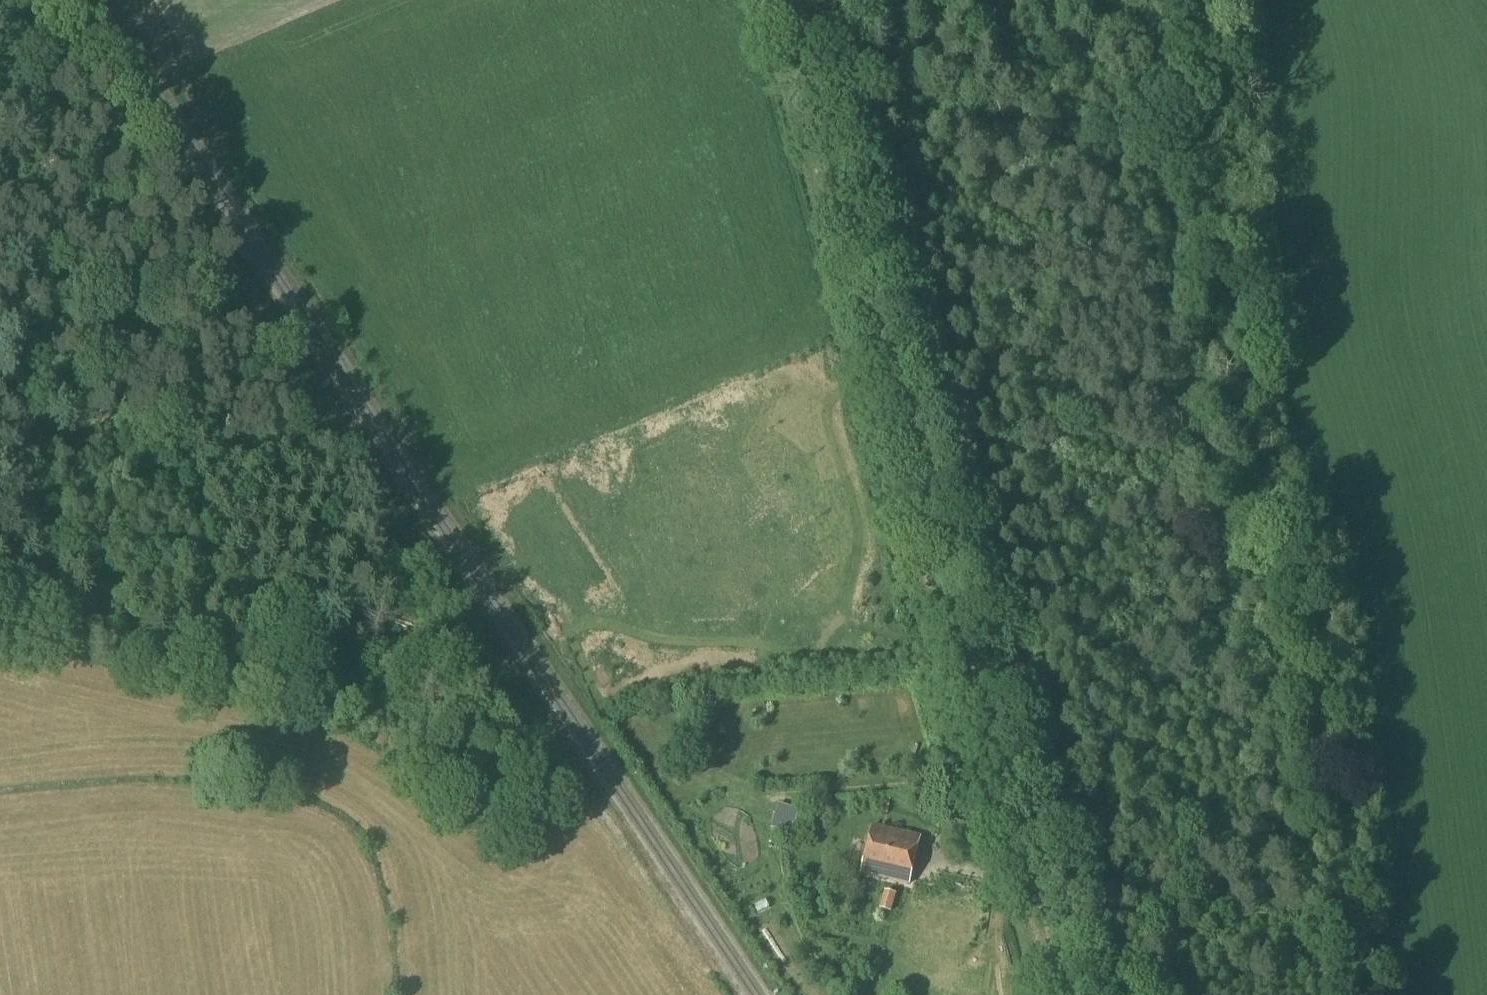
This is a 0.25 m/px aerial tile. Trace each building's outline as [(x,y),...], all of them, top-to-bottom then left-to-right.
[(703,773),(713,777),(720,759),(710,756),(703,773)] [(791,835),(798,810),(777,804),(770,829),(791,835)] [(908,884),(919,836),(873,825),(862,873),(908,884)] [(891,913),(896,895),(884,891),(879,909),(891,913)]
